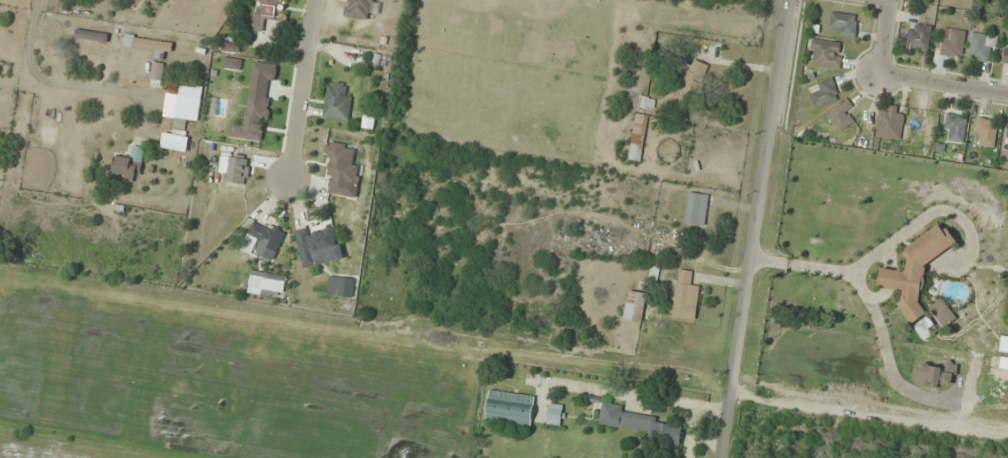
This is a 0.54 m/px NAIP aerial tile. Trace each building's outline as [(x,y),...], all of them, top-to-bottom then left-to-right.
[(262,33),(265,20),(282,23),(286,0),(258,0),(253,31),(262,33)] [(373,0),(349,0),(347,18),(368,21),(369,12),(379,13),(380,3),(373,2),(373,0)] [(858,16),(831,13),(829,26),(838,27),(837,36),(856,38),(858,16)] [(906,50),(928,53),(931,27),(909,24),(906,50)] [(962,58),(966,32),(944,28),(939,54),(962,58)] [(107,43),(108,34),(75,29),(74,38),(107,43)] [(995,61),(995,35),(970,35),(970,61),(995,61)] [(172,41),(123,38),(122,47),(155,49),(154,59),(163,59),(164,52),(171,53),(172,41)] [(839,69),(843,44),(812,39),(808,64),(839,69)] [(689,107),(707,66),(692,59),(689,67),(682,63),(667,98),(689,107)] [(162,83),(165,64),(152,62),(149,81),(162,83)] [(809,94),(815,109),(840,99),(833,78),(815,85),(817,91),(809,94)] [(344,95),(345,84),(326,83),(323,119),(349,121),(351,95),(344,95)] [(202,88),(178,86),(174,128),(185,129),(186,121),(198,122),(202,88)] [(846,114),(853,108),(847,101),(827,117),(840,132),(853,122),(846,114)] [(906,110),(881,105),(875,137),(899,142),(906,110)] [(947,138),(958,144),(969,122),(949,112),(941,131),(949,135),(947,138)] [(979,137),(979,147),(996,147),(996,120),(976,120),(976,137),(979,137)] [(131,158),(115,156),(112,173),(140,177),(144,148),(132,147),(131,158)] [(709,196),(688,193),(684,224),(705,227),(709,196)] [(251,252),(273,263),(286,235),(254,220),(244,241),(254,246),(251,252)] [(926,265),(957,244),(945,227),(939,226),(907,247),(903,273),(880,269),(877,288),(901,291),(899,306),(912,325),(927,315),(920,304),(926,265)] [(332,228),(312,233),(311,227),(294,231),(301,261),(311,259),(313,266),(344,259),(340,244),(335,245),(332,228)] [(693,272),(678,270),(671,317),(695,321),(700,286),(692,285),(693,272)] [(247,294),(284,298),(286,275),(250,272),(247,294)] [(352,298),(354,279),(329,277),(327,295),(352,298)] [(623,320),(641,323),(646,294),(628,291),(623,320)] [(485,421),(531,427),(534,396),(489,391),(485,421)] [(598,428),(680,440),(682,423),(621,414),(623,406),(602,403),(598,428)] [(561,427),(563,406),(548,404),(546,425),(561,427)]
